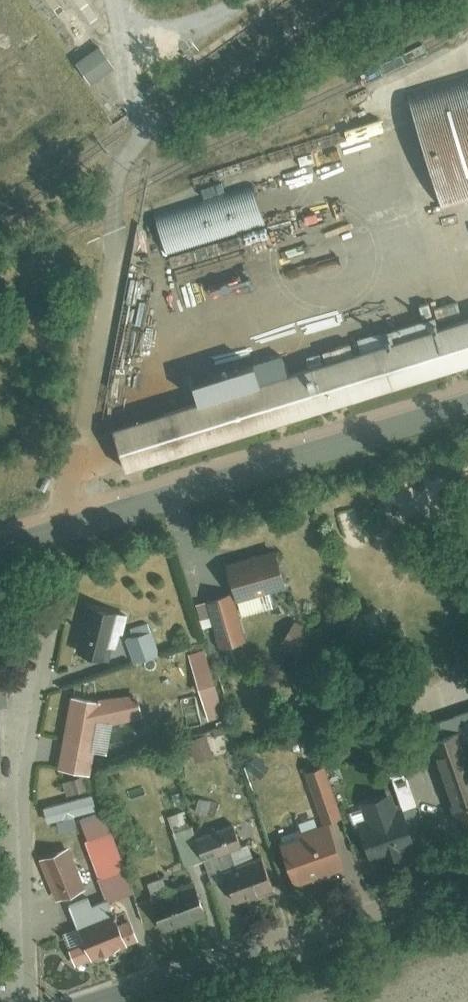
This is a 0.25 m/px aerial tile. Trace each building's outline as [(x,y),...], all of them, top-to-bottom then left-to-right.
[(413,101),(446,209),(467,202),(467,84),(413,101)] [(154,218),(166,256),(266,225),(255,187),(154,218)] [(111,429),(124,472),(467,368),(467,321),(111,429)] [(270,550),(223,563),(234,602),(281,589),(270,550)] [(221,595),(198,603),(214,648),(236,640),(221,595)] [(77,652),(106,659),(117,617),(88,609),(77,652)] [(312,637),(296,627),(283,647),(298,657),(312,637)] [(136,666),(161,658),(152,631),(127,640),(136,666)] [(205,653),(188,658),(207,721),(223,716),(205,653)] [(100,726),(143,721),(140,697),(100,703),(71,701),(60,774),(92,780),(100,726)] [(323,770),(306,776),(325,829),(342,822),(323,770)] [(409,779),(394,784),(404,816),(420,810),(409,779)] [(393,795),(362,806),(368,823),(359,826),(372,863),(417,848),(407,822),(402,823),(393,795)] [(195,837),(205,863),(218,901),(232,896),(236,907),(276,894),(257,841),(243,846),(235,823),(195,837)] [(299,833),(280,840),(298,891),(348,874),(332,828),(301,838),(299,833)] [(193,830),(178,835),(189,868),(205,863),(195,837),(193,830)] [(113,836),(88,844),(100,881),(125,873),(113,836)] [(41,862),(57,905),(88,894),(73,849),(41,862)] [(146,885),(165,933),(211,915),(198,883),(171,893),(165,878),(146,885)] [(90,900),(72,907),(94,964),(141,945),(131,919),(121,923),(112,900),(93,908),(90,900)]
